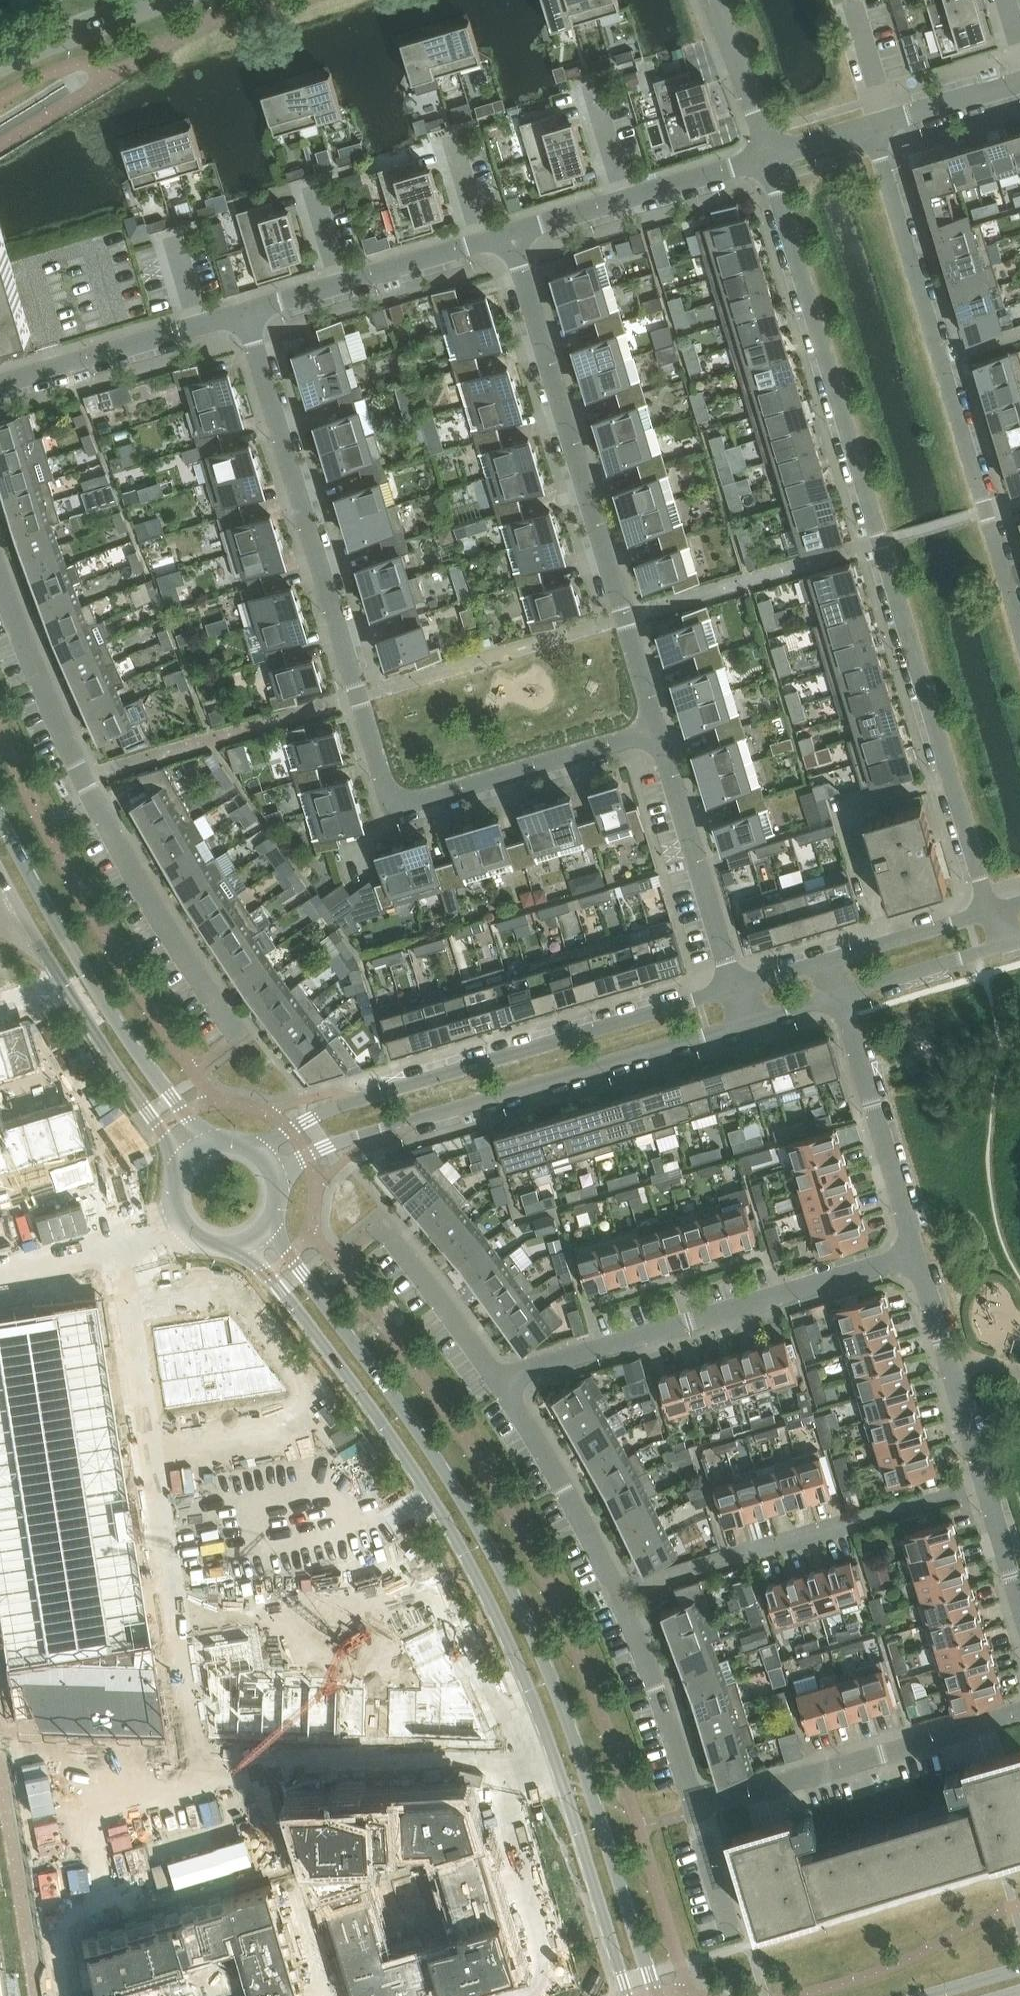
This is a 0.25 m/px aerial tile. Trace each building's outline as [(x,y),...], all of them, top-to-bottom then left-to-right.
[(554,28),(577,22),(570,0),(545,0),(554,28)] [(594,0),(570,0),(577,22),(598,15),(594,0)] [(619,0),(594,0),(598,15),(621,8),(619,0)] [(896,13),(906,10),(903,0),(892,0),(896,13)] [(928,4),(935,27),(979,14),(982,13),(978,0),(941,0),(928,4)] [(901,29),(911,26),(906,10),(896,13),(901,29)] [(979,14),(935,27),(944,56),(973,47),(971,42),(989,37),(982,13),(979,14)] [(482,61),(470,20),(448,27),(460,68),(482,61)] [(438,74),(460,68),(448,27),(426,34),(438,74)] [(403,40),(415,81),(438,74),(426,34),(403,40)] [(910,60),(920,57),(915,41),(905,44),(910,60)] [(683,47),(673,49),(676,58),(685,55),(683,47)] [(636,58),(633,49),(632,49),(616,54),(619,63),(618,63),(619,63),(636,58)] [(614,65),(613,64),(610,56),(594,61),(596,69),(596,70),(614,65)] [(586,73),(586,72),(585,72),(583,64),(567,69),(567,68),(566,69),(569,78),(586,73)] [(690,70),(655,81),(665,116),(711,102),(714,101),(707,77),(704,78),(694,82),(690,70)] [(343,113),(331,73),(309,79),(321,120),(343,113)] [(639,82),(637,73),(627,75),(630,85),(639,82)] [(299,126),(321,120),(309,79),(287,86),(299,126)] [(264,92),(276,133),(299,126),(287,86),(264,92)] [(497,111),(494,101),(494,102),(478,107),(480,115),(480,116),(497,111)] [(711,102),(665,116),(676,151),(711,141),(708,129),(718,126),(721,125),(714,101),(711,102)] [(475,118),(475,117),(474,117),(472,108),(455,113),(457,122),(457,123),(475,118)] [(557,113),(521,123),(525,137),(532,135),(538,157),(578,145),(581,144),(574,120),(560,124),(557,113)] [(447,126),(447,125),(444,117),(428,121),(427,121),(430,131),(447,126)] [(204,165),(193,124),(170,131),(182,171),(204,165)] [(502,135),(499,125),(489,128),(491,138),(502,135)] [(148,137),(160,178),(182,171),(170,131),(148,137)] [(1010,136),(1019,169),(1019,133),(1010,136)] [(989,142),(999,175),(1019,169),(1010,136),(989,142)] [(125,144),(137,185),(160,178),(148,137),(125,144)] [(999,175),(989,142),(969,149),(978,181),(999,175)] [(578,145),(538,157),(532,158),(542,194),(578,183),(574,172),(585,169),(588,168),(581,144),(578,145)] [(948,155),(958,187),(978,181),(969,149),(948,155)] [(358,161),(355,151),(354,151),(354,152),(338,156),(340,165),(340,166),(358,161)] [(958,187),(948,155),(919,163),(928,193),(948,187),(948,189),(956,186),(956,188),(958,187)] [(335,167),(335,166),(335,167),(332,158),(315,163),(318,172),(317,172),(318,172),(335,167)] [(415,159),(380,169),(390,205),(436,191),(439,190),(432,166),(429,167),(418,170),(415,159)] [(307,175),(304,166),(288,171),(287,171),(290,180),(307,175)] [(344,176),(347,188),(363,183),(359,172),(344,176)] [(948,189),(948,187),(928,193),(940,235),(972,225),(969,215),(957,218),(948,189)] [(269,188),(261,191),(263,199),(271,197),(269,188)] [(436,191),(390,205),(401,240),(436,229),(432,218),(443,215),(446,214),(439,190),(436,191)] [(520,195),(507,199),(511,211),(523,208),(520,195)] [(273,201),(238,211),(248,247),(294,233),(297,232),(290,208),(287,209),(277,212),(273,201)] [(1001,210),(998,201),(985,205),(988,214),(1001,210)] [(717,224),(697,230),(704,254),(755,239),(748,215),(743,217),(739,202),(713,210),(717,224)] [(201,217),(204,217),(219,212),(216,203),(215,203),(199,208),(201,216),(201,217)] [(973,209),(975,218),(988,214),(985,205),(973,209)] [(196,219),(196,218),(193,210),(176,215),(179,223),(178,223),(179,224),(196,219)] [(129,229),(139,226),(137,217),(127,220),(129,229)] [(169,227),(168,226),(165,218),(149,223),(149,222),(148,223),(151,232),(169,227)] [(33,333),(0,222),(0,343),(33,333)] [(982,222),(972,225),(940,235),(946,255),(988,243),(982,222)] [(665,240),(661,225),(648,229),(652,244),(665,240)] [(631,234),(637,253),(648,249),(643,231),(631,234)] [(294,233),(248,247),(259,282),(294,271),(291,260),(301,257),(304,256),(297,232),(294,233)] [(227,235),(215,239),(219,253),(231,249),(227,235)] [(389,236),(379,239),(377,235),(364,239),(368,253),(392,246),(389,236)] [(704,254),(711,277),(762,262),(755,239),(704,254)] [(559,289),(561,299),(563,298),(564,299),(613,284),(601,243),(577,250),(582,268),(556,275),(560,289),(559,289)] [(946,255),(952,276),(994,264),(988,243),(946,255)] [(711,277),(718,300),(769,285),(762,262),(711,277)] [(664,281),(676,278),(672,264),(660,268),(664,281)] [(1000,285),(994,264),(952,276),(958,297),(991,287),(1000,285)] [(570,321),(571,323),(596,316),(600,327),(624,320),(613,284),(564,299),(567,312),(565,312),(568,322),(570,321)] [(718,300),(725,323),(776,308),(769,285),(718,300)] [(958,297),(965,318),(997,308),(1006,305),(1000,285),(991,287),(958,297)] [(462,303),(457,286),(433,293),(445,334),(495,319),(494,318),(496,318),(493,308),(492,309),(487,295),(462,303)] [(662,296),(645,301),(648,312),(665,307),(662,296)] [(686,310),(682,296),(669,300),(673,313),(686,310)] [(408,321),(402,302),(391,306),(396,324),(408,321)] [(385,307),(373,311),(379,329),(390,326),(385,307)] [(783,331),(776,308),(725,323),(732,346),(783,331)] [(971,339),(1004,330),(997,308),(965,318),(971,339)] [(673,313),(678,327),(690,323),(686,310),(673,313)] [(503,341),(500,331),(498,332),(495,319),(445,334),(456,370),(480,363),(476,351),(502,344),(501,341),(503,341)] [(303,375),(305,374),(306,375),(346,364),(355,361),(343,320),(319,327),(324,344),(299,351),(303,365),(301,366),(303,375)] [(580,361),(583,370),(584,370),(585,371),(634,356),(624,320),(600,327),(603,339),(578,346),(582,360),(580,361)] [(789,354),(783,331),(732,346),(739,369),(789,354)] [(700,356),(696,342),(683,346),(687,359),(700,356)] [(978,362),(984,384),(1019,374),(1019,351),(1019,350),(978,362)] [(739,369),(746,392),(796,377),(789,354),(739,369)] [(591,392),(592,394),(617,387),(621,399),(645,391),(634,356),(585,371),(588,383),(587,384),(589,393),(591,392)] [(687,359),(691,373),(704,369),(700,356),(687,359)] [(181,388),(190,385),(197,408),(237,396),(236,395),(238,395),(236,385),(234,386),(230,372),(204,379),(199,362),(175,369),(181,388)] [(513,380),(509,367),(483,374),(480,363),(456,370),(466,405),(516,391),(516,390),(517,389),(515,380),(513,380)] [(365,397),(361,385),(353,387),(346,364),(306,375),(306,376),(304,377),(307,386),(309,386),(313,399),(338,392),(341,404),(365,397)] [(984,384),(990,405),(1019,396),(1019,374),(984,384)] [(803,400),(796,377),(746,392),(752,415),(803,400)] [(111,388),(100,392),(105,410),(117,407),(111,388)] [(704,390),(697,392),(691,394),(695,407),(708,404),(704,390)] [(524,412),(521,403),(520,403),(516,391),(466,405),(477,441),(501,434),(498,423),(523,415),(522,413),(524,412)] [(601,432),(604,441),(606,441),(606,442),(655,427),(645,391),(621,399),(624,410),(599,418),(603,431),(601,432)] [(90,410),(101,407),(97,393),(86,396),(90,410)] [(239,396),(237,397),(237,396),(197,408),(187,411),(194,435),(195,434),(199,446),(208,443),(222,439),(219,428),(244,420),(240,406),(242,406),(239,396)] [(327,446),(327,447),(367,435),(376,432),(366,396),(365,397),(356,399),(341,404),(345,415),(320,423),(324,436),(322,437),(325,446),(327,446)] [(1019,419),(1019,396),(990,405),(997,426),(1019,419)] [(810,423),(803,400),(752,415),(759,438),(810,423)] [(699,421),(705,419),(712,417),(708,404),(695,407),(699,421)] [(417,405),(403,410),(407,423),(421,419),(417,405)] [(28,440),(38,438),(30,412),(0,421),(0,449),(28,440)] [(84,413),(75,416),(78,425),(88,421),(84,413)] [(434,415),(421,419),(432,454),(444,450),(434,415)] [(997,426),(1003,446),(1019,441),(1019,419),(997,426)] [(99,423),(102,433),(112,430),(109,420),(99,423)] [(817,446),(810,423),(759,438),(766,461),(817,446)] [(612,464),(613,466),(638,458),(642,470),(666,463),(655,427),(606,442),(610,454),(608,455),(611,464),(612,464)] [(334,471),(359,463),(363,475),(386,468),(383,457),(384,456),(376,432),(367,435),(327,447),(327,448),(325,448),(328,458),(330,457),(334,471)] [(92,433),(83,436),(87,445),(96,442),(92,433)] [(501,434),(477,441),(488,477),(537,462),(537,461),(539,461),(536,451),(534,452),(530,438),(505,446),(501,434)] [(727,448),(723,434),(710,438),(715,452),(727,448)] [(211,455),(201,458),(208,482),(258,468),(258,467),(260,466),(257,457),(255,457),(251,443),(226,451),(222,439),(208,443),(211,455)] [(0,449),(0,471),(34,461),(28,440),(0,449)] [(1003,446),(1009,467),(1019,464),(1019,441),(1003,446)] [(90,455),(99,452),(96,442),(87,445),(90,455)] [(782,482),(824,469),(817,446),(766,461),(766,462),(775,459),(782,482)] [(115,469),(126,466),(125,465),(135,462),(131,448),(119,452),(120,457),(112,459),(115,469)] [(715,452),(719,466),(731,462),(727,448),(715,452)] [(0,471),(0,472),(6,492),(40,482),(34,461),(0,471)] [(543,474),(541,475),(537,462),(488,477),(498,512),(522,505),(519,494),(544,486),(544,484),(545,484),(543,474)] [(622,503),(625,513),(627,512),(627,513),(676,498),(666,463),(642,470),(645,481),(620,489),(624,503),(622,503)] [(1015,489),(1019,488),(1019,464),(1009,467),(1015,489)] [(217,506),(220,518),(229,515),(243,511),(240,499),(265,492),(261,478),(263,477),(260,468),(258,468),(208,482),(215,506),(217,506)] [(381,483),(390,480),(386,468),(363,475),(366,486),(341,494),(345,508),(343,508),(346,518),(348,517),(348,518),(388,506),(381,483)] [(830,492),(824,469),(782,482),(789,505),(830,492)] [(99,477),(102,486),(111,482),(108,473),(99,477)] [(50,479),(40,482),(6,492),(12,513),(56,500),(50,479)] [(741,494),(737,480),(724,484),(728,498),(741,494)] [(102,486),(95,488),(100,507),(119,501),(115,492),(112,483),(102,486)] [(139,487),(123,492),(128,505),(144,500),(139,487)] [(837,515),(830,492),(789,505),(796,528),(837,515)] [(728,498),(732,512),(745,508),(741,494),(728,498)] [(634,535),(634,537),(659,530),(663,541),(687,534),(676,498),(627,513),(631,526),(629,526),(632,536),(634,535)] [(53,523),(62,520),(56,500),(12,513),(19,535),(53,523)] [(355,542),(380,535),(384,546),(407,539),(404,528),(405,528),(398,504),(388,506),(348,518),(348,519),(346,520),(349,529),(351,528),(355,542)] [(522,505),(498,512),(509,548),(558,533),(558,532),(560,532),(557,522),(555,523),(551,509),(526,517),(522,505)] [(122,510),(113,514),(117,523),(126,520),(122,510)] [(272,515),(247,522),(243,511),(229,515),(232,527),(223,529),(230,554),(279,539),(279,538),(281,537),(278,528),(276,528),(272,515)] [(796,528),(803,552),(844,540),(837,515),(796,528)] [(120,533),(130,529),(126,520),(117,523),(120,533)] [(53,523),(19,535),(26,556),(60,544),(53,523)] [(148,523),(138,526),(141,538),(151,535),(148,523)] [(467,535),(464,526),(455,529),(458,537),(467,535)] [(754,540),(750,526),(738,530),(742,544),(754,540)] [(443,545),(456,540),(452,528),(439,532),(443,545)] [(558,533),(509,548),(519,584),(543,576),(540,565),(565,558),(565,555),(567,555),(564,545),(562,546),(558,533)] [(674,578),(677,589),(701,582),(687,534),(663,541),(666,552),(641,560),(645,574),(643,575),(646,584),(648,583),(649,585),(674,578)] [(281,539),(279,540),(279,539),(230,554),(237,578),(247,575),(250,586),(264,582),(261,570),(286,563),(282,549),(284,549),(281,539)] [(364,580),(367,589),(369,588),(369,589),(409,578),(402,554),(411,552),(407,539),(384,546),(387,558),(362,565),(366,579),(364,580)] [(742,544),(746,558),(759,554),(754,540),(742,544)] [(60,544),(26,556),(34,577),(68,564),(60,544)] [(138,550),(129,554),(132,563),(142,560),(138,550)] [(136,573),(145,569),(142,560),(132,563),(136,573)] [(68,564),(34,577),(41,597),(75,584),(85,581),(78,564),(77,561),(68,564)] [(154,574),(164,571),(161,561),(151,564),(154,574)] [(808,602),(817,599),(859,587),(852,563),(801,578),(808,602)] [(162,589),(176,584),(185,582),(181,568),(158,575),(162,589)] [(426,599),(419,575),(409,578),(369,589),(370,590),(368,591),(371,600),(372,600),(376,614),(402,606),(405,617),(420,613),(416,602),(426,599)] [(576,594),(572,580),(547,588),(543,576),(519,584),(534,632),(558,625),(555,613),(580,606),(579,604),(581,603),(578,594),(576,594)] [(293,586),(268,594),(264,582),(250,586),(250,587),(241,589),(245,601),(244,601),(251,625),(261,622),(300,610),(300,609),(302,609),(299,599),(297,600),(293,586)] [(469,583),(460,585),(463,598),(472,595),(469,583)] [(75,584),(41,597),(49,617),(83,605),(75,584)] [(159,587),(150,591),(153,600),(162,596),(159,587)] [(824,622),(866,610),(859,587),(817,599),(824,622)] [(157,609),(166,606),(162,596),(153,600),(157,609)] [(772,598),(759,601),(763,615),(776,611),(772,598)] [(92,601),(83,605),(49,617),(57,639),(90,625),(100,622),(93,605),(92,601)] [(666,643),(670,657),(695,649),(698,660),(722,653),(708,605),(684,612),(687,624),(662,631),(663,633),(661,634),(664,643),(666,643)] [(302,611),(301,611),(300,610),(261,622),(271,658),(286,653),(282,642),(307,634),(303,621),(305,620),(302,611)] [(824,622),(815,625),(821,648),(872,633),(866,610),(824,622)] [(767,629),(780,625),(776,611),(763,615),(767,629)] [(440,646),(430,649),(420,613),(405,617),(409,629),(383,636),(387,650),(385,651),(388,660),(390,660),(391,662),(416,655),(419,666),(444,659),(440,646)] [(90,625),(57,639),(66,660),(99,645),(90,625)] [(168,628),(159,631),(163,640),(172,637),(168,628)] [(190,631),(178,634),(182,645),(193,641),(190,631)] [(828,671),(879,656),(872,633),(821,648),(828,671)] [(167,650),(175,647),(172,637),(163,640),(167,650)] [(117,661),(108,641),(99,645),(66,660),(75,679),(117,661)] [(785,644),(773,647),(777,661),(789,657),(785,644)] [(314,657),(289,664),(286,653),(271,658),(282,693),(272,696),(276,709),(300,701),(297,690),(322,682),(321,680),(323,680),(320,670),(318,671),(314,657)] [(675,682),(678,692),(680,691),(684,704),(733,689),(722,653),(698,660),(702,672),(676,680),(677,682),(675,682)] [(835,694),(886,679),(879,656),(828,671),(835,694)] [(781,675),(793,671),(789,657),(777,661),(781,675)] [(117,661),(75,679),(83,699),(116,685),(116,684),(125,680),(117,661)] [(184,668),(165,675),(169,685),(179,681),(187,677),(184,668)] [(179,681),(183,690),(191,687),(187,677),(179,681)] [(842,717),(851,714),(893,702),(886,679),(835,694),(842,717)] [(116,685),(83,699),(92,719),(125,704),(116,685)] [(687,714),(691,728),(716,720),(719,732),(744,725),(733,689),(684,704),(684,705),(682,705),(685,715),(687,714)] [(799,690),(786,693),(790,707),(803,703),(799,690)] [(140,698),(125,704),(92,719),(101,740),(119,732),(128,752),(153,744),(143,719),(149,717),(140,698)] [(893,702),(851,714),(858,737),(900,725),(893,702)] [(794,721),(807,717),(803,703),(790,707),(794,721)] [(213,713),(217,725),(229,722),(225,709),(213,713)] [(310,736),(307,724),(283,731),(297,780),(321,773),(318,761),(343,754),(339,740),(341,739),(338,730),(336,731),(335,728),(310,736)] [(701,762),(705,775),(754,760),(744,725),(719,732),(723,743),(698,751),(698,753),(696,753),(699,763),(701,762)] [(856,763),(907,748),(900,725),(858,737),(849,740),(856,763)] [(813,736),(800,739),(804,753),(817,749),(813,736)] [(863,787),(914,772),(907,748),(856,763),(863,787)] [(808,767),(821,763),(817,749),(804,753),(808,767)] [(737,792),(741,803),(765,796),(754,760),(705,775),(705,776),(703,777),(706,786),(708,785),(712,799),(737,792)] [(223,765),(216,771),(222,779),(229,774),(223,765)] [(150,794),(133,803),(145,823),(185,800),(165,766),(139,774),(150,794)] [(350,779),(350,777),(324,784),(321,773),(297,780),(308,816),(357,801),(353,788),(355,788),(352,778),(350,779)] [(228,788),(235,782),(229,774),(222,779),(228,788)] [(254,775),(244,782),(251,792),(261,785),(254,775)] [(608,787),(594,791),(602,816),(590,819),(598,844),(646,829),(639,805),(627,808),(620,783),(618,784),(617,782),(608,785),(608,787)] [(828,797),(831,797),(826,783),(814,786),(816,792),(818,800),(828,797)] [(823,818),(818,800),(816,792),(801,796),(809,823),(823,818)] [(560,801),(547,805),(562,854),(598,844),(590,819),(579,823),(571,798),(569,798),(569,796),(559,799),(560,801)] [(722,834),(726,848),(776,833),(765,796),(741,803),(744,815),(719,822),(719,824),(718,825),(720,834),(722,834)] [(828,797),(818,800),(823,818),(833,816),(828,797)] [(155,842),(195,819),(185,800),(145,823),(155,842)] [(248,801),(241,806),(247,814),(254,809),(248,801)] [(362,811),(359,801),(357,802),(357,801),(308,816),(318,851),(342,844),(339,832),(364,825),(360,811),(362,811)] [(537,808),(523,812),(531,837),(519,841),(526,865),(562,854),(547,805),(546,805),(546,803),(536,806),(537,808)] [(929,835),(932,834),(923,804),(866,821),(891,905),(948,888),(934,842),(931,843),(929,835)] [(253,823),(260,818),(254,809),(247,814),(253,823)] [(497,817),(488,820),(489,822),(476,826),(491,875),(526,865),(519,841),(508,844),(500,819),(498,819),(497,817)] [(195,819),(155,842),(166,861),(197,843),(197,842),(206,837),(195,819)] [(466,829),(452,833),(460,858),(448,862),(455,886),(491,875),(476,826),(475,826),(474,824),(465,827),(466,829)] [(830,835),(828,826),(813,831),(815,840),(830,835)] [(799,835),(801,844),(815,840),(813,831),(799,835)] [(263,854),(271,849),(278,843),(272,835),(265,840),(257,846),(263,854)] [(166,861),(177,879),(208,861),(208,862),(217,857),(219,856),(207,836),(206,837),(197,842),(197,843),(166,861)] [(789,848),(786,838),(771,843),(774,852),(789,848)] [(426,839),(417,841),(417,843),(405,847),(419,897),(455,886),(448,862),(436,865),(429,840),(427,840),(426,839)] [(276,857),(284,852),(278,843),(271,849),(276,857)] [(757,847),(760,857),(774,852),(771,843),(757,847)] [(377,883),(381,899),(384,907),(419,897),(405,847),(404,847),(403,845),(394,848),(394,850),(381,854),(388,880),(377,883)] [(731,868),(754,861),(751,849),(728,856),(731,868)] [(217,857),(208,862),(208,861),(177,879),(188,899),(219,880),(228,875),(217,857)] [(826,874),(828,883),(839,921),(861,914),(847,867),(826,874)] [(296,869),(289,874),(294,883),(302,877),(296,869)] [(601,869),(571,878),(575,892),(605,882),(601,869)] [(732,870),(723,873),(727,884),(735,882),(732,870)] [(188,899),(201,918),(231,899),(239,893),(228,875),(219,880),(188,899)] [(655,885),(652,876),(637,880),(640,890),(655,885)] [(301,891),(308,886),(302,877),(294,883),(301,891)] [(623,885),(625,894),(640,890),(637,880),(623,885)] [(784,886),(798,933),(819,927),(808,889),(805,880),(784,886)] [(331,908),(351,894),(344,882),(323,897),(326,901),(331,908)] [(808,889),(819,927),(839,921),(828,883),(808,889)] [(278,893),(283,900),(297,891),(292,884),(278,893)] [(798,933),(784,886),(763,892),(777,939),(798,933)] [(614,898),(611,888),(596,892),(599,902),(614,898)] [(951,896),(948,888),(942,890),(944,897),(951,896)] [(534,892),(537,903),(548,900),(545,889),(534,892)] [(526,906),(537,903),(534,892),(534,890),(523,893),(526,906)] [(581,897),(584,906),(599,902),(596,892),(581,897)] [(777,939),(763,892),(742,899),(755,946),(766,943),(777,939)] [(251,911),(239,893),(231,899),(201,918),(213,936),(251,911)] [(359,905),(351,894),(331,908),(332,909),(337,917),(339,919),(348,912),(359,905)] [(572,910),(569,900),(555,905),(557,914),(572,910)] [(326,901),(318,906),(324,914),(332,909),(331,908),(326,901)] [(540,909),(543,919),(557,914),(555,905),(540,909)] [(330,923),(337,917),(332,909),(324,914),(330,923)] [(255,935),(263,929),(251,911),(213,936),(225,954),(255,935)] [(360,929),(348,912),(339,919),(350,935),(360,929)] [(530,922),(528,913),(513,917),(516,927),(530,922)] [(498,922),(501,931),(516,927),(513,917),(498,922)] [(487,929),(486,925),(484,919),(470,924),(472,933),(487,929)] [(651,926),(653,935),(665,972),(686,966),(672,919),(651,926)] [(455,928),(456,934),(458,938),(472,933),(470,924),(455,928)] [(255,935),(225,954),(236,972),(267,953),(255,935)] [(633,941),(644,979),(665,972),(653,935),(633,941)] [(344,937),(336,942),(342,951),(350,945),(344,937)] [(448,947),(445,937),(430,942),(433,951),(448,947)] [(588,944),(603,991),(623,985),(612,947),(609,938),(588,944)] [(644,979),(633,941),(612,947),(623,985),(644,979)] [(415,946),(418,956),(433,951),(430,942),(415,946)] [(603,991),(588,944),(568,950),(582,997),(603,991)] [(348,959),(356,953),(350,945),(342,951),(348,959)] [(406,959),(403,950),(388,954),(391,963),(406,959)] [(547,956),(561,1003),(582,997),(568,950),(547,956)] [(249,992),(278,971),(267,953),(236,972),(249,992)] [(374,958),(377,968),(391,963),(388,954),(374,958)] [(561,1003),(547,956),(526,963),(540,1009),(561,1003)] [(519,1015),(508,978),(505,966),(484,972),(488,984),(499,1022),(519,1015)] [(292,988),(283,976),(278,971),(249,992),(263,1010),(292,988)] [(508,978),(519,1015),(540,1009),(529,972),(508,978)] [(365,979),(356,982),(359,992),(368,989),(365,979)] [(292,988),(263,1010),(276,1027),(312,1000),(299,982),(292,988)] [(467,990),(478,1028),(499,1022),(488,984),(467,990)] [(375,1011),(368,989),(359,992),(366,1014),(375,1011)] [(478,1028),(467,990),(446,996),(457,1034),(478,1028)] [(425,1002),(437,1040),(457,1034),(446,996),(425,1002)] [(380,1006),(394,1053),(416,1046),(405,1008),(402,999),(380,1006)] [(312,1000),(276,1027),(289,1044),(318,1023),(326,1017),(312,1000)] [(437,1040),(425,1002),(405,1008),(416,1046),(437,1040)] [(366,1014),(369,1023),(378,1020),(375,1011),(366,1014)] [(289,1044),(302,1062),(331,1040),(318,1023),(289,1044)] [(0,1030),(0,1075),(35,1065),(23,1024),(0,1030)] [(331,1040),(302,1062),(313,1076),(321,1069),(325,1074),(325,1073),(350,1066),(360,1063),(339,1034),(331,1040)] [(831,1034),(809,1040),(810,1043),(820,1077),(828,1075),(839,1100),(850,1097),(831,1034)] [(810,1043),(809,1040),(800,1043),(788,1046),(799,1084),(820,1077),(810,1043)] [(799,1084),(788,1046),(767,1053),(778,1090),(799,1084)] [(747,1059),(758,1096),(778,1090),(767,1053),(747,1059)] [(758,1096),(747,1059),(726,1065),(737,1102),(758,1096)] [(705,1071),(716,1108),(737,1102),(726,1065),(705,1071)] [(716,1108),(705,1071),(684,1077),(695,1115),(716,1108)] [(664,1083),(675,1121),(695,1115),(684,1077),(664,1083)] [(675,1121),(664,1083),(643,1090),(654,1127),(657,1136),(677,1130),(675,1121)] [(643,1090),(622,1096),(633,1133),(636,1142),(657,1136),(654,1127),(643,1090)] [(633,1133),(622,1096),(602,1102),(613,1139),(633,1133)] [(615,1148),(613,1139),(602,1102),(581,1108),(595,1155),(615,1148)] [(7,1167),(85,1144),(73,1103),(0,1124),(0,1169),(7,1167)] [(595,1155),(581,1108),(560,1114),(574,1161),(595,1155)] [(831,1113),(816,1118),(819,1128),(834,1123),(831,1113)] [(550,1158),(553,1167),(574,1161),(560,1114),(539,1120),(550,1158)] [(550,1158),(539,1120),(519,1126),(530,1164),(550,1158)] [(807,1131),(804,1121),(789,1126),(792,1135),(807,1131)] [(497,1133),(508,1170),(530,1164),(519,1126),(497,1133)] [(775,1130),(778,1139),(792,1135),(789,1126),(775,1130)] [(834,1129),(791,1142),(798,1165),(841,1152),(834,1129)] [(489,1133),(477,1137),(480,1149),(481,1148),(493,1145),(490,1137),(489,1133)] [(765,1143),(763,1134),(748,1138),(750,1148),(765,1143)] [(734,1142),(736,1152),(750,1148),(748,1138),(734,1142)] [(498,1164),(493,1145),(481,1148),(487,1167),(498,1164)] [(723,1156),(721,1146),(706,1150),(709,1160),(723,1156)] [(691,1155),(694,1164),(709,1160),(706,1150),(691,1155)] [(841,1152),(798,1165),(804,1187),(847,1174),(841,1152)] [(739,1157),(743,1173),(755,1170),(750,1154),(739,1157)] [(390,1177),(405,1195),(433,1172),(418,1155),(393,1163),(392,1163),(381,1166),(390,1177)] [(405,1195),(419,1211),(454,1182),(463,1173),(458,1167),(461,1165),(454,1157),(449,1158),(440,1165),(441,1166),(433,1172),(405,1195)] [(725,1170),(723,1162),(711,1165),(714,1173),(725,1170)] [(700,1169),(702,1176),(714,1173),(711,1165),(700,1169)] [(684,1175),(681,1166),(667,1170),(669,1179),(670,1179),(684,1175)] [(641,1180),(638,1170),(623,1175),(626,1184),(641,1180)] [(652,1175),(655,1184),(669,1179),(667,1170),(652,1175)] [(502,1174),(490,1177),(493,1186),(505,1182),(502,1174)] [(804,1210),(854,1196),(847,1174),(804,1187),(810,1207),(803,1209),(804,1210)] [(608,1179),(611,1189),(626,1184),(623,1175),(608,1179)] [(682,1176),(684,1175),(670,1179),(673,1187),(684,1184),(682,1176)] [(670,1179),(669,1179),(655,1184),(659,1183),(662,1191),(673,1187),(670,1179)] [(764,1181),(753,1184),(758,1200),(769,1197),(764,1181)] [(460,1205),(468,1198),(454,1182),(419,1211),(433,1228),(460,1205)] [(599,1192),(596,1183),(581,1187),(584,1197),(599,1192)] [(642,1194),(640,1186),(628,1190),(631,1198),(642,1194)] [(567,1191),(570,1201),(584,1197),(581,1187),(567,1191)] [(617,1193),(620,1201),(631,1198),(628,1190),(617,1193)] [(507,1194),(496,1198),(499,1206),(510,1202),(507,1194)] [(558,1205),(555,1195),(540,1199),(543,1209),(558,1205)] [(854,1196),(804,1210),(810,1232),(860,1218),(854,1196)] [(762,1216),(774,1213),(769,1197),(758,1200),(762,1216)] [(601,1207),(598,1198),(587,1202),(589,1210),(601,1207)] [(525,1204),(528,1213),(543,1209),(540,1199),(525,1204)] [(576,1205),(578,1214),(589,1210),(587,1202),(576,1205)] [(701,1209),(714,1252),(735,1246),(722,1202),(701,1209)] [(725,1209),(723,1202),(722,1202),(735,1246),(757,1239),(746,1203),(725,1209)] [(433,1228),(447,1244),(474,1221),(460,1205),(433,1228)] [(714,1252),(701,1209),(681,1215),(694,1258),(714,1252)] [(662,1228),(673,1264),(694,1258),(681,1215),(680,1215),(682,1222),(662,1228)] [(548,1216),(544,1217),(548,1232),(556,1229),(559,1229),(556,1219),(548,1216)] [(511,1217),(504,1222),(507,1226),(515,1221),(511,1217)] [(817,1256),(867,1241),(860,1218),(810,1232),(817,1256)] [(639,1225),(639,1227),(641,1234),(652,1270),(673,1264),(662,1228),(659,1219),(639,1225)] [(447,1244),(461,1261),(489,1239),(474,1221),(447,1244)] [(777,1225),(766,1228),(771,1244),(782,1241),(777,1225)] [(619,1233),(632,1277),(652,1270),(639,1227),(619,1233)] [(632,1277),(619,1233),(598,1239),(611,1283),(632,1277)] [(552,1252),(563,1249),(560,1238),(549,1241),(552,1252)] [(503,1258),(489,1239),(461,1261),(474,1279),(503,1258)] [(576,1246),(589,1289),(611,1283),(598,1239),(576,1246)] [(775,1260),(787,1257),(782,1241),(771,1244),(775,1260)] [(553,1253),(559,1273),(562,1272),(570,1270),(564,1250),(553,1253)] [(511,1252),(503,1258),(474,1279),(486,1296),(523,1269),(511,1252)] [(536,1287),(523,1269),(486,1296),(499,1314),(528,1293),(536,1287)] [(562,1272),(565,1282),(574,1279),(571,1270),(570,1270),(562,1272)] [(859,1292),(838,1299),(840,1306),(833,1308),(840,1331),(847,1329),(890,1316),(883,1293),(861,1300),(859,1292)] [(512,1331),(541,1310),(528,1293),(499,1314),(512,1331)] [(1,1629),(2,1636),(2,1637),(6,1662),(8,1674),(11,1693),(13,1707),(15,1715),(16,1721),(18,1721),(36,1718),(38,1722),(64,1723),(65,1727),(105,1728),(115,1728),(115,1724),(116,1724),(164,1725),(157,1684),(156,1675),(150,1639),(149,1633),(146,1616),(146,1612),(144,1602),(143,1593),(141,1582),(139,1572),(138,1561),(136,1551),(134,1540),(133,1533),(133,1531),(128,1501),(126,1491),(124,1477),(123,1467),(121,1456),(119,1446),(118,1435),(116,1425),(114,1414),(113,1404),(111,1394),(109,1383),(108,1373),(106,1362),(104,1352),(103,1343),(103,1341),(101,1330),(99,1320),(96,1296),(92,1297),(90,1297),(75,1298),(74,1299),(74,1302),(69,1303),(59,1304),(53,1305),(47,1306),(37,1308),(34,1308),(32,1308),(12,1312),(0,1314),(0,1622),(1,1629)] [(568,1311),(575,1333),(586,1330),(580,1307),(568,1311)] [(525,1350),(554,1329),(541,1310),(512,1331),(525,1350)] [(846,1353),(896,1338),(890,1316),(847,1329),(853,1350),(846,1352),(846,1353)] [(231,1317),(153,1329),(166,1409),(287,1390),(231,1317)] [(807,1324),(795,1327),(800,1343),(811,1340),(807,1324)] [(896,1338),(846,1353),(853,1375),(903,1360),(896,1338)] [(786,1339),(765,1345),(775,1382),(774,1382),(776,1389),(777,1389),(799,1382),(797,1374),(803,1373),(793,1341),(788,1343),(786,1339)] [(805,1359),(816,1355),(811,1340),(800,1343),(805,1359)] [(775,1382),(765,1345),(744,1352),(755,1388),(774,1382),(775,1382)] [(737,1401),(735,1394),(755,1388),(744,1352),(723,1358),(736,1401),(737,1401)] [(702,1364),(715,1407),(736,1401),(723,1358),(702,1364)] [(859,1397),(909,1382),(903,1360),(853,1375),(859,1397)] [(682,1370),(695,1413),(715,1407),(702,1364),(682,1370)] [(630,1381),(643,1378),(640,1365),(627,1368),(630,1381)] [(820,1368),(808,1371),(813,1387),(824,1383),(820,1368)] [(671,1413),(691,1407),(693,1414),(695,1413),(682,1370),(660,1376),(671,1413)] [(586,1378),(555,1396),(566,1416),(597,1398),(586,1378)] [(640,1393),(648,1391),(645,1380),(636,1383),(640,1393)] [(909,1382),(859,1397),(866,1419),(916,1404),(909,1382)] [(818,1402),(829,1399),(824,1383),(813,1387),(818,1402)] [(566,1416),(576,1435),(608,1417),(597,1398),(566,1416)] [(655,1408),(652,1398),(642,1401),(645,1411),(655,1408)] [(872,1440),(922,1426),(916,1404),(866,1419),(872,1440)] [(802,1409),(785,1414),(787,1421),(804,1416),(802,1409)] [(776,1421),(774,1413),(763,1416),(765,1424),(776,1421)] [(827,1413),(816,1416),(820,1432),(832,1429),(827,1413)] [(752,1419),(754,1427),(765,1424),(763,1416),(752,1419)] [(790,1428),(806,1423),(804,1416),(787,1421),(790,1428)] [(576,1435),(587,1454),(618,1436),(608,1417),(576,1435)] [(655,1431),(661,1429),(658,1418),(646,1421),(648,1427),(655,1431)] [(735,1433),(733,1426),(722,1429),(724,1436),(735,1433)] [(781,1434),(779,1426),(767,1430),(769,1437),(781,1434)] [(872,1440),(879,1462),(929,1447),(922,1426),(872,1440)] [(710,1432),(712,1439),(724,1436),(722,1429),(710,1432)] [(825,1448),(836,1444),(832,1429),(820,1432),(825,1448)] [(756,1433),(758,1440),(769,1437),(767,1430),(756,1433)] [(292,1453),(289,1456),(293,1461),(297,1467),(299,1470),(308,1464),(331,1450),(319,1433),(303,1445),(292,1453)] [(618,1436),(587,1454),(598,1472),(629,1455),(618,1436)] [(739,1446),(737,1439),(726,1442),(728,1449),(739,1446)] [(685,1440),(674,1443),(675,1448),(676,1451),(687,1447),(685,1440)] [(715,1445),(717,1452),(728,1449),(726,1442),(715,1445)] [(690,1446),(687,1447),(676,1451),(678,1458),(680,1465),(694,1460),(690,1446)] [(914,1477),(935,1470),(929,1447),(879,1462),(879,1463),(886,1461),(894,1490),(916,1484),(914,1477)] [(669,1461),(678,1458),(676,1451),(675,1448),(666,1451),(669,1461)] [(819,1449),(798,1455),(797,1455),(810,1499),(832,1492),(819,1449)] [(649,1470),(638,1450),(629,1455),(598,1472),(608,1491),(640,1475),(649,1470)] [(776,1461),(789,1505),(810,1499),(797,1455),(776,1461)] [(845,1455),(834,1458),(839,1474),(850,1471),(845,1455)] [(213,1461),(175,1467),(178,1483),(215,1477),(213,1461)] [(759,1474),(757,1467),(756,1468),(768,1511),(789,1505),(776,1461),(775,1462),(777,1469),(759,1474)] [(318,1478),(309,1483),(318,1497),(319,1497),(320,1496),(351,1478),(345,1469),(341,1464),(318,1478)] [(735,1474),(748,1517),(768,1511),(756,1468),(735,1474)] [(649,1470),(640,1475),(608,1491),(618,1511),(650,1496),(650,1495),(659,1491),(649,1470)] [(844,1490),(855,1486),(850,1471),(839,1474),(844,1490)] [(715,1487),(726,1524),(748,1517),(735,1474),(734,1474),(736,1481),(715,1487)] [(215,1477),(178,1483),(181,1500),(218,1494),(215,1477)] [(320,1496),(319,1497),(329,1511),(333,1508),(359,1492),(360,1492),(357,1488),(351,1478),(320,1496)] [(702,1484),(689,1490),(693,1499),(694,1498),(705,1495),(702,1484)] [(218,1494),(181,1500),(183,1516),(219,1510),(219,1507),(220,1507),(218,1494)] [(705,1495),(694,1498),(697,1508),(708,1504),(705,1495)] [(618,1511),(627,1531),(660,1515),(650,1496),(618,1511)] [(219,1510),(183,1516),(186,1533),(222,1527),(219,1510)] [(627,1531),(636,1550),(669,1534),(660,1515),(627,1531)] [(950,1520),(907,1532),(914,1556),(957,1543),(950,1520)] [(704,1537),(713,1534),(710,1522),(700,1524),(704,1537)] [(222,1527),(186,1533),(188,1549),(225,1543),(222,1527)] [(375,1542),(356,1553),(365,1568),(381,1558),(396,1549),(395,1547),(387,1534),(375,1542)] [(646,1571),(679,1555),(669,1534),(636,1550),(646,1571)] [(225,1543),(188,1549),(191,1566),(227,1560),(225,1543)] [(913,1578),(913,1580),(963,1565),(957,1543),(914,1556),(920,1576),(913,1578)] [(381,1558),(365,1568),(367,1572),(366,1573),(372,1583),(386,1575),(401,1565),(404,1564),(399,1553),(396,1549),(381,1558)] [(874,1550),(862,1554),(867,1569),(879,1566),(874,1550)] [(227,1560),(191,1566),(194,1582),(231,1576),(229,1562),(228,1562),(227,1560)] [(857,1577),(852,1560),(830,1566),(843,1610),(844,1609),(842,1602),(863,1596),(863,1595),(868,1593),(863,1575),(857,1577)] [(913,1580),(920,1601),(970,1587),(963,1565),(913,1580)] [(809,1572),(822,1616),(843,1610),(830,1566),(809,1572)] [(872,1585),(883,1582),(879,1566),(867,1569),(872,1585)] [(789,1578),(802,1622),(822,1616),(809,1572),(789,1578)] [(231,1576),(194,1582),(196,1599),(234,1593),(231,1576)] [(759,1600),(750,1576),(734,1582),(738,1595),(739,1598),(742,1606),(759,1600)] [(767,1585),(780,1628),(802,1622),(789,1578),(767,1585)] [(392,1591),(380,1598),(387,1613),(397,1607),(412,1598),(420,1594),(412,1579),(406,1582),(392,1591)] [(681,1604),(663,1611),(671,1632),(705,1620),(714,1616),(701,1580),(675,1587),(681,1604)] [(976,1608),(970,1587),(920,1601),(926,1623),(976,1608)] [(234,1593),(196,1599),(199,1615),(236,1609),(234,1593)] [(894,1609),(889,1593),(871,1599),(875,1615),(894,1609)] [(397,1607),(387,1613),(395,1628),(403,1624),(417,1615),(427,1609),(420,1594),(412,1598),(397,1607)] [(739,1598),(738,1595),(730,1597),(734,1609),(742,1606),(739,1598)] [(764,1621),(758,1601),(747,1605),(753,1625),(764,1621)] [(926,1623),(933,1645),(983,1630),(976,1608),(926,1623)] [(236,1609),(199,1615),(201,1632),(239,1626),(236,1609)] [(403,1624),(395,1628),(403,1643),(404,1643),(408,1641),(423,1633),(437,1626),(427,1609),(417,1615),(403,1624)] [(897,1620),(894,1609),(875,1615),(879,1626),(897,1620)] [(722,1636),(714,1616),(705,1620),(671,1632),(679,1653),(712,1640),(722,1636)] [(251,1637),(203,1644),(217,1731),(365,1735),(388,1736),(488,1739),(437,1626),(423,1633),(408,1641),(404,1643),(422,1681),(421,1690),(390,1689),(389,1700),(366,1699),(367,1688),(275,1685),(275,1678),(257,1678),(251,1637)] [(861,1633),(859,1626),(849,1629),(851,1637),(861,1633)] [(766,1628),(741,1636),(745,1649),(770,1641),(766,1628)] [(838,1633),(840,1640),(851,1637),(849,1629),(838,1633)] [(933,1645),(939,1667),(989,1652),(983,1630),(933,1645)] [(900,1638),(888,1641),(894,1657),(905,1653),(900,1638)] [(820,1646),(818,1639),(807,1641),(809,1648),(820,1646)] [(866,1647),(863,1639),(853,1642),(855,1650),(866,1647)] [(712,1640),(679,1653),(686,1673),(720,1660),(712,1640)] [(796,1644),(798,1651),(809,1648),(807,1641),(796,1644)] [(768,1668),(783,1663),(776,1642),(761,1646),(768,1668)] [(842,1646),(844,1653),(855,1650),(853,1642),(842,1646)] [(824,1659),(822,1652),(811,1655),(813,1662),(824,1659)] [(947,1666),(953,1687),(996,1674),(989,1652),(939,1667),(940,1668),(947,1666)] [(899,1673),(910,1669),(905,1653),(894,1657),(899,1673)] [(800,1658),(802,1665),(813,1662),(811,1655),(800,1658)] [(694,1693),(728,1682),(737,1679),(729,1657),(720,1660),(686,1673),(694,1693)] [(782,1665),(769,1669),(775,1686),(788,1682),(782,1665)] [(895,1704),(884,1668),(862,1674),(873,1710),(895,1704)] [(873,1710),(862,1674),(841,1680),(852,1717),(873,1710)] [(953,1687),(960,1710),(1003,1697),(996,1674),(953,1687)] [(728,1682),(694,1693),(700,1714),(744,1701),(737,1679),(728,1682)] [(852,1717),(841,1680),(821,1686),(832,1723),(852,1717)] [(913,1681),(901,1685),(906,1701),(917,1697),(913,1681)] [(799,1693),(810,1729),(832,1723),(821,1686),(799,1693)] [(785,1689),(772,1693),(778,1713),(782,1712),(792,1709),(785,1689)] [(911,1716),(922,1713),(917,1697),(906,1701),(911,1716)] [(744,1701),(700,1714),(706,1735),(750,1722),(744,1701)] [(792,1709),(782,1712),(785,1722),(795,1719),(792,1709)] [(750,1722),(706,1735),(712,1756),(747,1745),(756,1743),(750,1722)] [(787,1747),(790,1759),(802,1756),(798,1744),(787,1747)] [(730,1778),(754,1771),(747,1745),(712,1756),(718,1776),(729,1772),(730,1778)] [(822,1912),(995,1860),(996,1860),(994,1854),(999,1852),(1000,1852),(1009,1849),(1014,1848),(1015,1848),(1019,1846),(1019,1750),(1006,1754),(1004,1755),(996,1757),(988,1760),(986,1760),(967,1766),(965,1761),(946,1767),(947,1772),(956,1801),(822,1841),(814,1812),(812,1807),(793,1812),(794,1817),(775,1823),(773,1823),(765,1826),(756,1828),(755,1828),(734,1835),(761,1923),(799,1912),(804,1910),(814,1908),(815,1907),(820,1906),(822,1912)] [(359,1795),(337,1796),(332,1796),(325,1796),(300,1798),(302,1804),(316,1853),(328,1892),(328,1893),(320,1895),(322,1902),(350,1995),(447,1995),(445,1988),(497,1973),(500,1982),(518,1977),(515,1967),(521,1966),(515,1948),(523,1945),(488,1829),(481,1831),(466,1781),(408,1784),(402,1785),(403,1792),(400,1793),(381,1794),(359,1795)] [(280,1887),(279,1882),(277,1883),(87,1939),(82,1940),(83,1948),(93,1995),(132,1995),(130,1991),(132,1991),(134,1990),(129,1971),(242,1938),(260,1995),(264,1995),(280,1991),(282,1995),(304,1995),(287,1937),(294,1934),(280,1887)]
